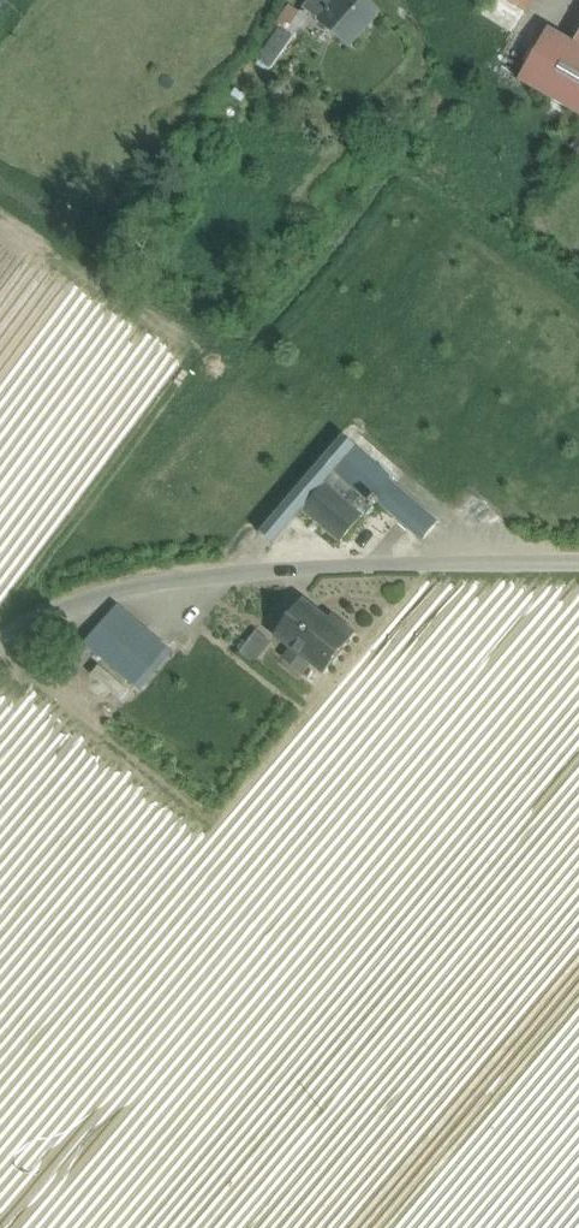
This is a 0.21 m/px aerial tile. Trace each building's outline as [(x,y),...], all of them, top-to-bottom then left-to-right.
[(303,7),(310,14),(350,48),(381,12),(367,0),(310,0),(303,7)] [(525,13),(533,0),(504,0),(525,13)] [(300,12),(289,5),(276,25),(282,30),(294,38),(310,14),(303,7),(300,12)] [(549,28),(519,81),(578,115),(578,40),(577,43),(549,28)] [(282,30),(248,76),(259,85),(294,38),(282,30)] [(357,447),(343,435),(259,532),(274,544),(302,511),(326,483),(335,473),(357,447)] [(392,478),(357,447),(335,473),(369,503),(370,502),(374,506),(377,502),(422,542),(440,521),(391,479),(392,478)] [(326,483),(302,511),(339,542),(363,515),(326,483)] [(334,628),(300,602),(274,637),(322,674),(351,636),(337,624),(334,628)] [(118,606),(84,645),(132,687),(166,648),(118,606)] [(269,644),(254,633),(238,654),(252,666),(269,644)]
